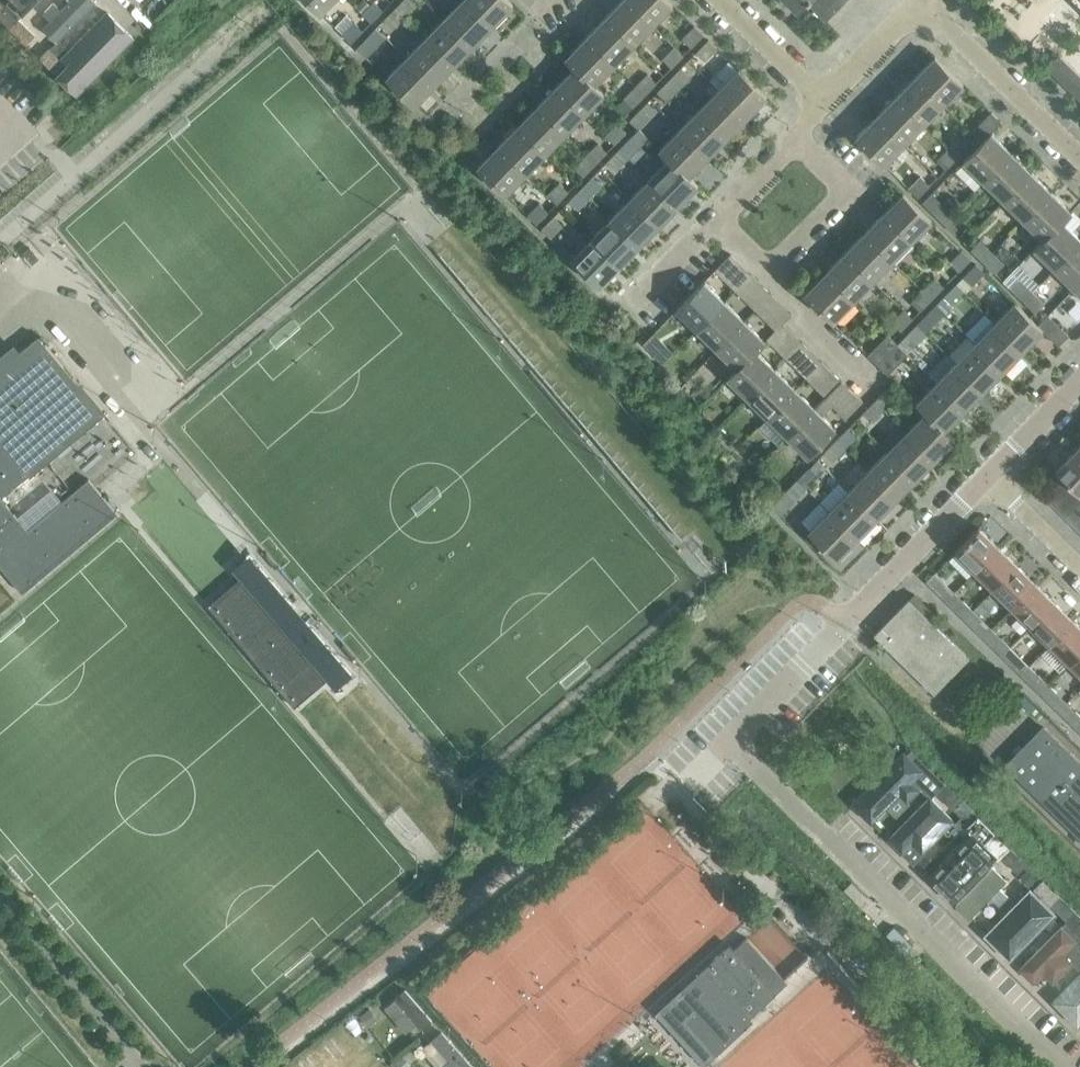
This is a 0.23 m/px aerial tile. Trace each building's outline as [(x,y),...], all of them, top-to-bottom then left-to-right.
[(0,8),(0,19),(9,27),(18,18),(21,15),(22,14),(8,0),(4,4),(0,8)] [(21,12),(32,0),(9,0),(21,12)] [(97,0),(70,0),(44,25),(59,41),(99,2),(97,0)] [(333,0),(308,0),(321,13),(333,0)] [(362,12),(369,5),(365,0),(363,0),(356,6),(362,12)] [(404,15),(416,3),(413,0),(402,0),(396,7),(404,15)] [(493,25),(468,0),(462,0),(445,17),(473,44),(493,25)] [(493,25),(513,4),(509,0),(468,0),(493,25)] [(652,25),(627,0),(621,0),(605,17),(633,44),(652,25)] [(652,25),(673,4),(668,0),(627,0),(652,25)] [(808,0),(787,0),(798,11),(807,2),(808,0)] [(835,11),(824,0),(808,0),(807,2),(825,20),(835,11)] [(835,11),(844,2),(842,0),(824,0),(835,11)] [(371,22),(383,10),(374,1),(362,13),(371,22)] [(393,27),(404,15),(396,7),(384,19),(393,27)] [(130,32),(109,11),(63,58),(84,79),(130,32)] [(426,36),(454,64),(473,44),(445,17),(426,36)] [(614,64),(633,44),(605,17),(586,36),(614,64)] [(26,43),(35,34),(18,18),(9,27),(26,43)] [(351,42),(363,30),(354,21),(342,33),(351,42)] [(691,46),(703,34),(694,25),(682,37),(691,46)] [(365,56),(377,44),(368,35),(356,47),(365,56)] [(368,55),(385,73),(407,54),(390,35),(368,55)] [(426,36),(407,56),(435,84),(454,64),(426,36)] [(565,57),(575,67),(575,66),(594,85),(595,84),(614,64),(586,36),(565,57)] [(708,39),(696,51),(705,59),(717,47),(708,39)] [(671,66),(683,54),(674,46),(662,58),(671,66)] [(56,73),(66,64),(49,48),(40,57),(56,73)] [(1046,67),(1079,100),(1079,75),(1059,54),(1046,67)] [(415,104),(435,84),(407,56),(386,77),(415,104)] [(963,83),(935,56),(915,76),(943,104),(963,83)] [(729,59),(713,77),(720,84),(737,66),(729,59)] [(575,66),(575,67),(556,86),(584,114),(604,93),(595,84),(594,85),(575,66)] [(681,67),(669,79),(678,88),(689,76),(681,67)] [(738,68),(718,89),(746,116),(767,96),(738,68)] [(656,82),(647,73),(636,85),(644,94),(656,82)] [(924,124),(943,104),(915,76),(895,96),(924,124)] [(657,91),(666,100),(678,88),(669,79),(657,91)] [(643,128),(661,145),(700,103),(693,97),(696,94),(685,83),(643,128)] [(633,106),(644,94),(636,85),(624,97),(633,106)] [(565,134),(584,114),(556,86),(536,106),(565,134)] [(727,136),(746,116),(718,89),(699,108),(727,136)] [(895,96),(876,116),(904,143),(924,124),(895,96)] [(517,126),(545,153),(565,134),(536,106),(517,126)] [(641,107),(629,120),(638,128),(650,116),(641,107)] [(708,156),(727,136),(699,108),(680,128),(708,156)] [(991,111),(971,132),(981,141),(991,132),(1001,121),(991,111)] [(884,164),(904,143),(876,116),(856,136),(884,164)] [(617,122),(605,134),(614,143),(626,131),(617,122)] [(517,126),(498,145),(526,173),(545,153),(517,126)] [(659,149),(669,158),(688,176),(689,175),(708,156),(680,128),(659,149)] [(1011,152),(991,132),(981,141),(981,142),(963,160),(984,180),(1011,152)] [(619,148),(628,157),(640,145),(631,136),(619,148)] [(960,136),(948,148),(957,156),(969,144),(960,136)] [(598,142),(586,154),(595,163),(607,151),(598,142)] [(506,194),(526,173),(498,145),(477,166),(506,194)] [(616,169),(628,157),(619,148),(608,160),(616,169)] [(957,156),(948,148),(936,160),(945,168),(957,156)] [(984,180),(1003,200),(1031,171),(1011,152),(984,180)] [(595,163),(586,154),(574,167),(583,175),(595,163)] [(678,205),(698,185),(689,175),(688,176),(669,158),(650,178),(678,205)] [(1031,171),(1003,200),(1023,219),(1051,191),(1031,171)] [(581,188),(589,196),(601,184),(592,176),(581,188)] [(917,197),(929,184),(921,176),(909,188),(917,197)] [(658,225),(678,205),(650,178),(630,198),(658,225)] [(559,182),(547,194),(556,203),(568,190),(559,182)] [(578,208),(589,196),(581,188),(569,200),(578,208)] [(1043,239),(1062,220),(1071,211),(1051,191),(1023,219),(1043,238),(1043,239)] [(903,192),(883,213),(911,241),(931,220),(903,192)] [(942,202),(952,212),(961,202),(955,197),(947,197),(942,202)] [(611,217),(639,245),(658,225),(630,198),(611,217)] [(943,222),(952,213),(940,201),(931,210),(943,222)] [(548,211),(539,203),(527,215),(536,223),(548,211)] [(892,260),(911,241),(883,213),(864,233),(892,260)] [(964,225),(952,213),(943,222),(955,234),(964,225)] [(550,237),(562,225),(553,216),(541,228),(550,237)] [(611,217),(592,237),(620,265),(639,245),(611,217)] [(1062,220),(1043,239),(1043,238),(1034,248),(1054,268),(1079,241),(1079,238),(1062,220)] [(844,252),(872,280),(892,260),(864,233),(844,252)] [(600,285),(620,265),(592,237),(572,258),(600,285)] [(971,249),(983,260),(991,252),(979,240),(971,249)] [(1074,287),(1079,281),(1079,241),(1054,268),(1074,287)] [(30,259),(36,254),(30,247),(23,252),(30,259)] [(958,270),(970,258),(961,250),(950,262),(958,270)] [(844,252),(825,272),(853,300),(872,280),(844,252)] [(1003,263),(991,252),(983,260),(995,272),(1003,263)] [(731,253),(715,269),(722,276),(738,260),(731,253)] [(984,272),(975,263),(964,275),(972,284),(984,272)] [(833,320),(850,303),(853,300),(825,272),(805,293),(833,320)] [(751,273),(735,290),(742,296),(758,280),(751,273)] [(943,286),(934,277),(923,289),(932,298),(943,286)] [(1023,300),(1032,291),(1020,279),(1011,288),(1023,300)] [(676,308),(697,329),(725,300),(704,280),(676,308)] [(956,283),(944,295),(953,304),(965,292),(956,283)] [(920,310),(932,298),(923,289),(911,302),(920,310)] [(1044,303),(1032,291),(1023,300),(1035,312),(1044,303)] [(778,299),(771,293),(755,309),(762,316),(778,299)] [(744,320),(727,303),(725,300),(697,329),(717,348),(744,320)] [(1043,329),(1038,324),(1014,302),(994,322),(1022,350),(1043,329)] [(903,309),(892,321),(900,330),(912,318),(903,309)] [(929,311),(917,323),(926,331),(938,319),(929,311)] [(1048,314),(1038,324),(1043,329),(1058,344),(1068,334),(1048,314)] [(765,340),(744,320),(717,348),(736,367),(737,368),(755,349),(756,350),(765,340)] [(766,338),(766,339),(773,345),(789,329),(782,322),(766,338)] [(1003,369),(1022,350),(994,322),(975,342),(1003,369)] [(906,335),(914,343),(926,331),(917,323),(906,335)] [(867,354),(877,364),(897,344),(888,334),(867,354)] [(117,512),(88,478),(28,529),(1,497),(103,411),(38,335),(0,367),(0,566),(22,592),(117,512)] [(802,341),(786,358),(793,364),(809,348),(802,341)] [(975,342),(956,362),(984,389),(1003,369),(975,342)] [(877,364),(887,374),(907,353),(897,344),(877,364)] [(748,397),(775,369),(756,350),(755,349),(737,368),(736,367),(727,377),(748,397)] [(822,361),(806,377),(813,384),(829,368),(822,361)] [(984,389),(956,362),(936,381),(964,409),(984,389)] [(795,388),(775,369),(748,397),(767,416),(795,388)] [(848,386),(848,387),(841,380),(826,396),(833,404),(846,417),(862,400),(848,386)] [(916,402),(926,411),(945,429),(964,409),(936,381),(916,402)] [(815,407),(795,388),(767,416),(787,436),(815,407)] [(875,400),(884,408),(895,396),(887,388),(875,400)] [(825,396),(815,407),(787,436),(808,456),(835,428),(822,415),(833,404),(826,396),(825,396)] [(872,420),(884,408),(875,400),(863,412),(872,420)] [(935,459),(955,438),(945,429),(926,411),(906,431),(935,459)] [(836,439),(845,448),(857,436),(848,427),(836,439)] [(915,478),(935,459),(906,431),(887,451),(915,478)] [(833,460),(845,448),(836,439),(824,451),(833,460)] [(748,457),(756,465),(762,459),(753,451),(748,457)] [(868,470),(896,498),(915,478),(887,451),(868,470)] [(1072,487),(1079,494),(1079,493),(1079,492),(1079,456),(1074,451),(1056,470),(1056,469),(1055,470),(1063,477),(1072,487)] [(797,479),(806,487),(818,475),(809,467),(797,479)] [(877,518),(896,498),(868,470),(848,490),(877,518)] [(1044,496),(1054,505),(1072,487),(1063,477),(1044,496)] [(797,479),(786,491),(794,499),(806,487),(797,479)] [(1079,494),(1072,487),(1054,505),(1063,515),(1079,497),(1079,494)] [(848,490),(829,510),(857,538),(877,518),(848,490)] [(1063,515),(1072,524),(1079,516),(1079,497),(1063,515)] [(837,558),(857,538),(829,510),(809,530),(837,558)] [(956,551),(975,569),(998,546),(979,528),(980,527),(979,526),(955,551),(956,552),(956,551)] [(1017,564),(998,546),(975,569),(994,588),(1017,564)] [(994,588),(1012,606),(1035,583),(1017,564),(994,588)] [(934,572),(926,580),(936,590),(945,582),(934,572)] [(326,679),(240,577),(220,594),(207,604),(252,657),(294,706),(312,691),(326,679)] [(1012,606),(1031,624),(1031,625),(1054,601),(1035,583),(1012,606)] [(874,634),(934,693),(969,657),(929,618),(934,613),(914,593),(874,634)] [(964,618),(973,609),(963,600),(955,608),(964,618)] [(1031,625),(1050,643),(1073,619),(1054,601),(1031,625)] [(982,619),(973,609),(964,618),(974,627),(982,619)] [(1068,661),(1069,661),(1079,650),(1079,626),(1073,619),(1050,643),(1068,661)] [(1002,655),(1010,646),(1001,637),(992,645),(1002,655)] [(1020,656),(1010,646),(1002,655),(1011,664),(1020,656)] [(1079,672),(1079,650),(1069,661),(1079,672)] [(1039,691),(1047,683),(1038,674),(1030,682),(1039,691)] [(1057,692),(1047,683),(1039,691),(1049,701),(1057,692)] [(1079,724),(1079,715),(1075,710),(1067,719),(1077,728),(1079,724)] [(1043,726),(1006,764),(1079,836),(1079,762),(1043,726)] [(905,767),(863,806),(880,826),(905,802),(900,797),(918,780),(905,767)] [(952,808),(962,799),(945,782),(936,792),(952,808)] [(931,799),(892,839),(913,860),(952,820),(931,799)] [(962,799),(952,808),(960,816),(953,823),(961,831),(968,823),(968,824),(978,814),(962,799)] [(985,840),(994,831),(978,814),(968,824),(985,840)] [(968,830),(928,874),(940,885),(950,873),(958,880),(967,870),(959,862),(979,840),(968,830)] [(985,840),(984,842),(997,855),(1001,856),(1010,846),(994,831),(985,840)] [(1001,856),(1017,872),(1027,863),(1010,846),(1001,856)] [(1000,861),(959,905),(974,919),(1016,876),(1000,861)] [(1036,878),(1027,869),(1022,875),(1030,884),(1036,878)] [(1033,888),(1050,904),(1059,895),(1043,879),(1033,888)] [(852,881),(844,889),(860,904),(867,896),(852,881)] [(1034,893),(990,937),(1015,961),(1058,916),(1034,893)] [(1059,895),(1050,904),(1066,920),(1075,911),(1059,895)] [(1075,911),(1066,920),(1079,934),(1079,915),(1075,911)] [(762,925),(751,935),(787,975),(809,955),(774,915),(763,925),(762,925)] [(1061,926),(1074,939),(1062,952),(1071,961),(1078,969),(1079,967),(1079,934),(1066,920),(1061,926)] [(1061,928),(1022,968),(1034,980),(1042,972),(1052,982),(1071,963),(1060,952),(1072,939),(1061,928)] [(753,1020),(750,1016),(787,981),(746,937),(733,949),(729,944),(698,972),(698,973),(686,992),(697,1005),(681,1020),(714,1055),(753,1020)] [(1056,1002),(1079,1024),(1079,977),(1056,1002)] [(387,1003),(406,1030),(418,1021),(422,1028),(432,1021),(409,988),(387,1003)] [(442,1028),(421,1048),(439,1066),(479,1066),(442,1028)]
